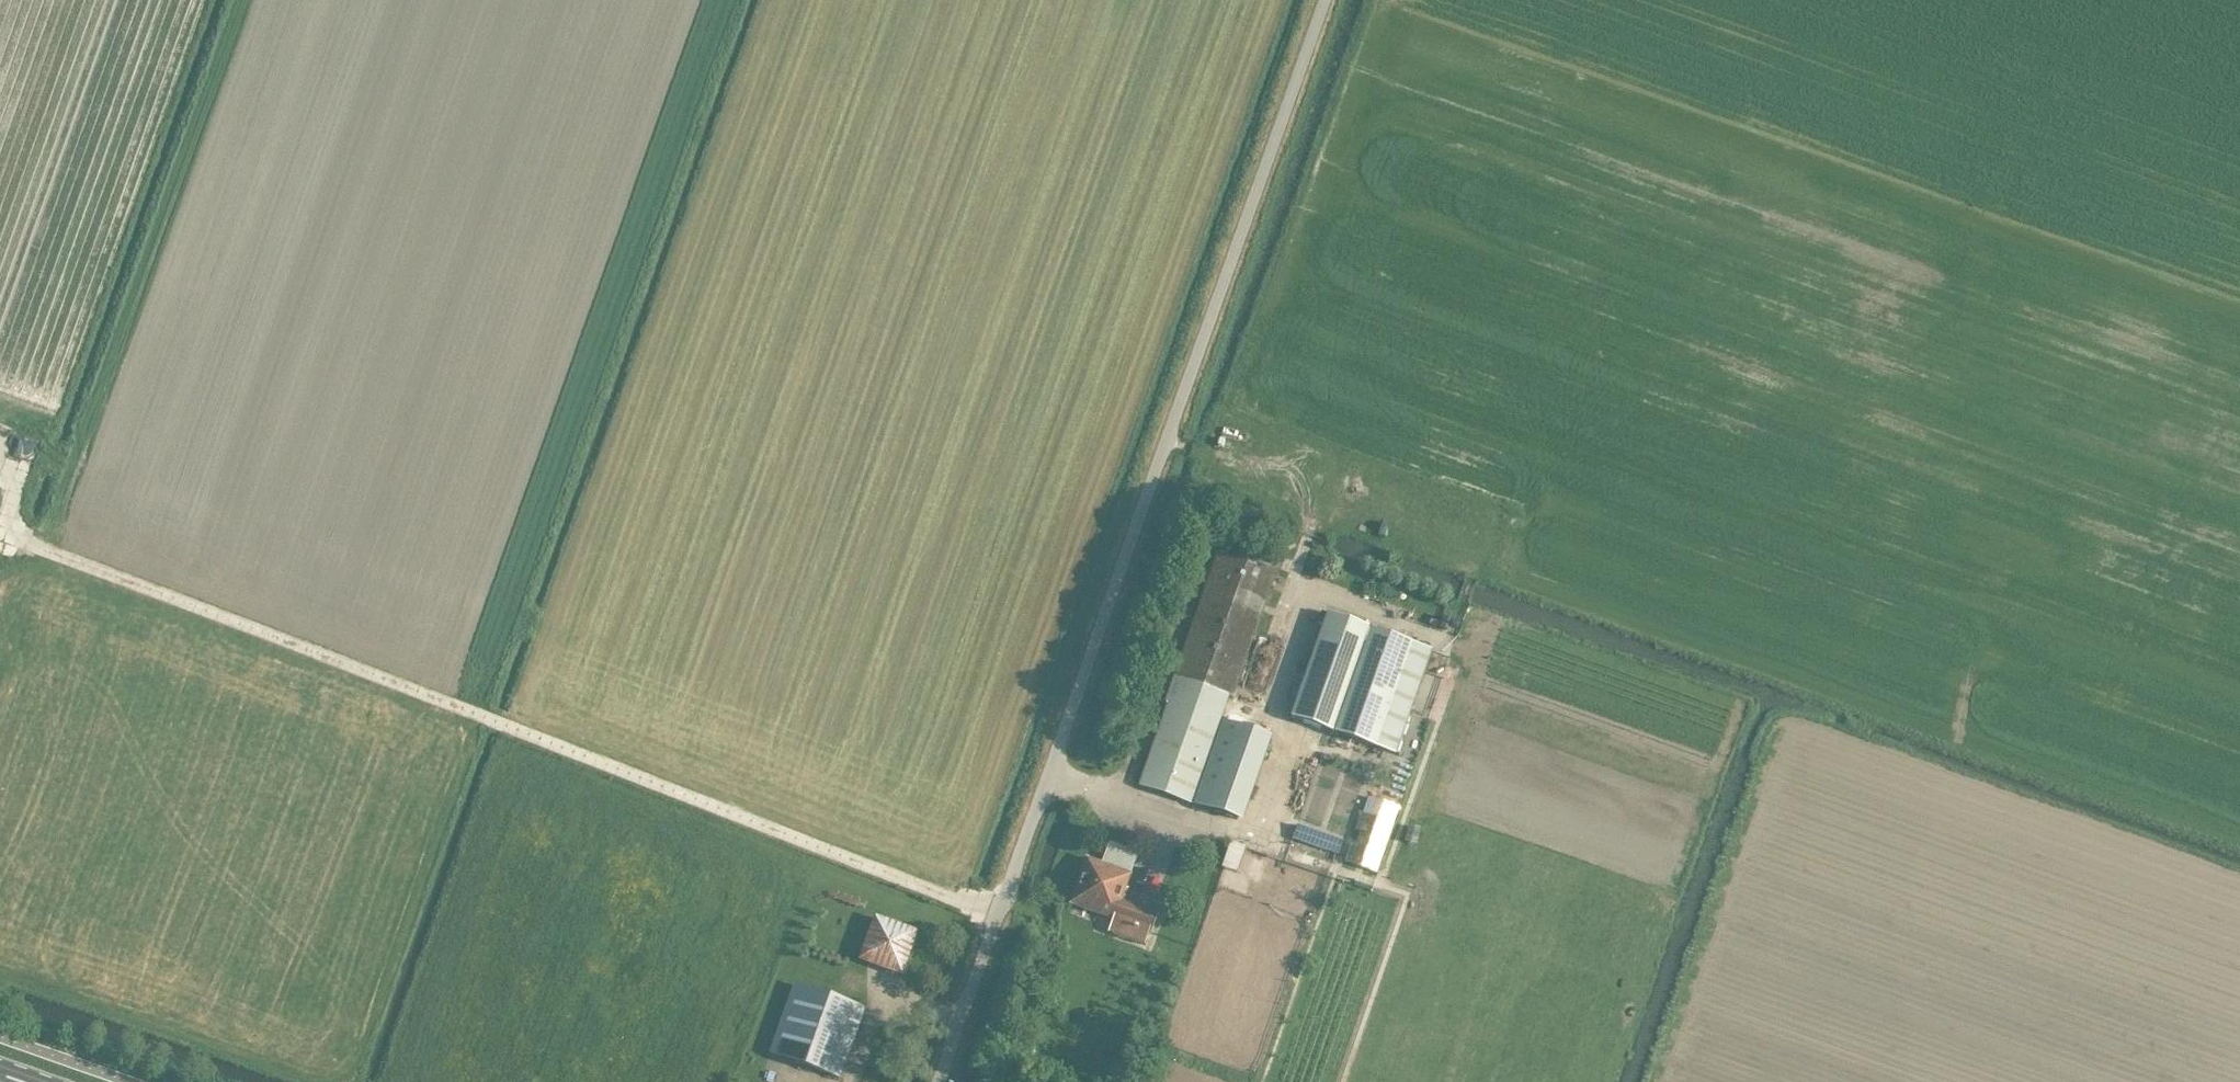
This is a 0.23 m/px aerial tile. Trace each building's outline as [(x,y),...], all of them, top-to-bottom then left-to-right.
[(1168,699),(1139,782),(1189,799),(1219,716),(1227,693),(1230,694),(1274,570),(1216,550),(1164,698),(1168,699)] [(1327,610),(1290,714),(1320,725),(1374,744),(1398,675),(1410,640),(1398,635),(1327,610)] [(1306,802),(1349,818),(1368,766),(1326,750),(1306,802)] [(1344,840),(1350,823),(1305,807),(1299,823),(1344,840)] [(1247,855),(1255,829),(1236,824),(1229,850),(1247,855)] [(1085,855),(1069,901),(1111,916),(1133,923),(1132,925),(1137,927),(1138,925),(1148,929),(1150,929),(1157,910),(1155,909),(1123,897),(1126,887),(1125,886),(1130,871),(1128,870),(1134,852),(1109,843),(1102,861),(1085,855)] [(882,897),(865,943),(908,960),(926,914),(882,897)] [(770,1050),(839,1074),(863,1006),(793,981),(770,1050)]
